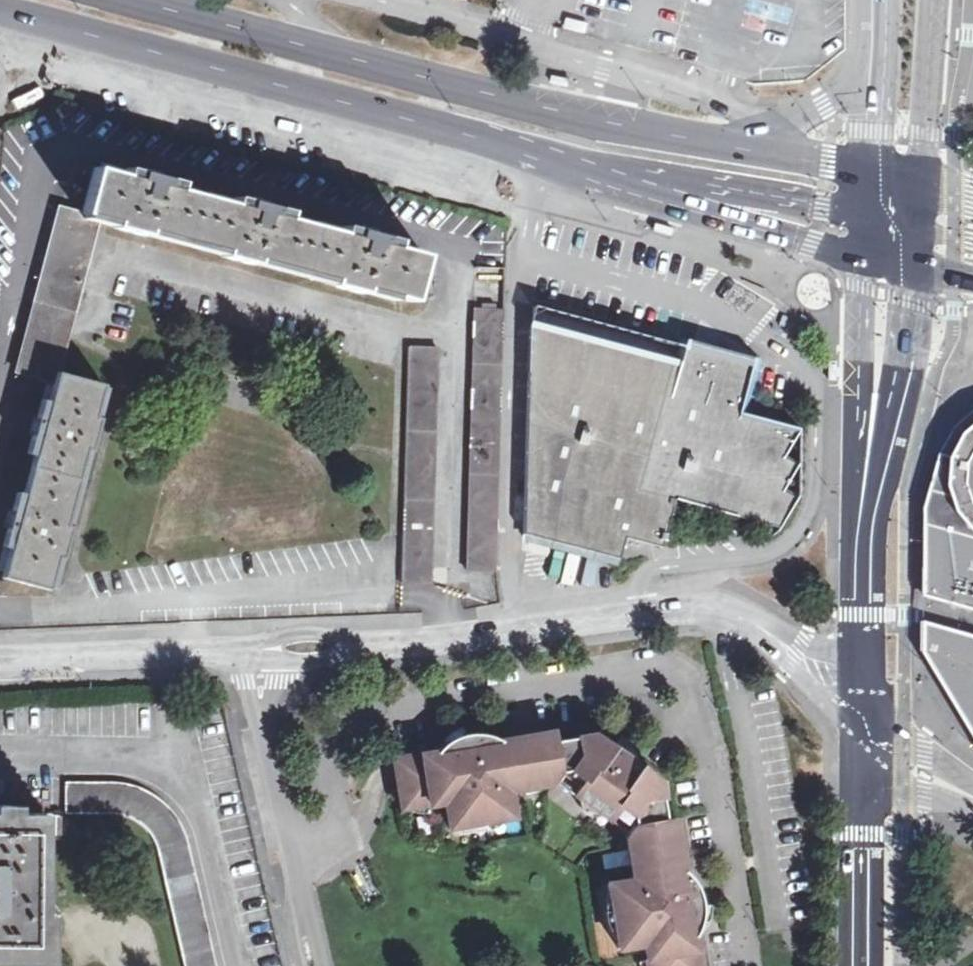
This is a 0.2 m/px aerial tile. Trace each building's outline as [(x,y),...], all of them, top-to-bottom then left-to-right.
[(548,74),(546,83),(566,88),(568,79),(548,74)] [(185,243),(201,199),(174,192),(175,183),(126,170),(123,179),(93,170),(81,214),(112,222),(110,227),(141,237),(143,231),(185,243)] [(252,261),(296,274),(309,230),(283,222),(283,213),(232,200),(230,208),(201,199),(185,243),(219,252),(217,257),(250,267),(252,261)] [(46,257),(81,267),(95,218),(60,209),(46,257)] [(655,224),(654,231),(673,235),(674,228),(655,224)] [(309,230),(296,274),(326,282),(326,288),(359,297),(361,292),(403,303),(416,260),(389,253),(391,244),(340,230),(338,238),(309,230)] [(33,304),(68,315),(81,267),(46,257),(33,304)] [(465,573),(494,574),(502,266),(472,265),(465,573)] [(68,315),(33,304),(14,371),(22,373),(35,329),(62,337),(68,315)] [(676,359),(528,326),(527,381),(526,404),(525,508),(524,536),(621,559),(626,537),(664,547),(679,500),(781,527),(800,492),(801,427),(734,408),(745,366),(748,353),(736,350),(684,336),(676,359)] [(50,382),(53,372),(62,337),(35,329),(22,373),(50,382)] [(398,533),(396,586),(425,589),(431,354),(404,353),(403,370),(398,533)] [(828,361),(828,382),(836,382),(837,361),(828,361)] [(30,457),(24,478),(67,490),(79,448),(86,450),(94,421),(88,419),(97,387),(53,372),(44,406),(38,404),(23,455),(30,457)] [(960,427),(945,456),(960,460),(972,437),(972,436),(972,416),(960,427)] [(972,437),(960,460),(959,475),(963,500),(972,518),(972,436),(972,437)] [(960,460),(945,456),(940,471),(929,509),(929,528),(972,539),(972,518),(963,500),(959,475),(960,460)] [(24,478),(19,498),(12,496),(0,538),(0,547),(5,548),(0,568),(0,576),(40,588),(49,557),(54,559),(63,527),(58,525),(67,490),(24,478)] [(972,575),(972,539),(929,528),(929,563),(972,575)] [(972,610),(972,575),(929,563),(928,597),(972,610)] [(927,654),(972,669),(972,636),(928,623),(927,654)] [(927,654),(972,730),(972,669),(927,654)] [(557,775),(550,741),(548,732),(496,741),(489,749),(471,751),(468,741),(456,742),(446,747),(448,754),(441,756),(434,752),(390,760),(393,778),(398,811),(440,803),(445,828),(509,817),(505,791),(550,785),(557,775)] [(627,825),(661,822),(654,781),(633,765),(633,762),(633,760),(632,757),(631,755),(631,752),(629,749),(628,747),(626,745),(623,741),(614,752),(590,736),(550,741),(557,775),(576,788),(609,812),(627,825)] [(153,838),(184,965),(214,965),(178,823),(176,817),(173,812),(171,809),(168,805),(164,802),(161,798),(157,795),(153,793),(149,790),(145,788),(140,787),(131,785),(63,783),(62,812),(129,813),(133,815),(136,817),(139,819),(141,820),(143,822),(145,824),(147,827),(149,829),(150,832),(153,838)] [(0,814),(0,965),(47,965),(45,926),(36,926),(35,814),(0,814)] [(627,825),(621,834),(628,879),(604,884),(615,947),(640,945),(644,965),(696,965),(690,935),(690,933),(683,927),(682,922),(691,920),(692,908),(690,897),(678,899),(675,880),(680,872),(670,821),(661,822),(627,825)]
